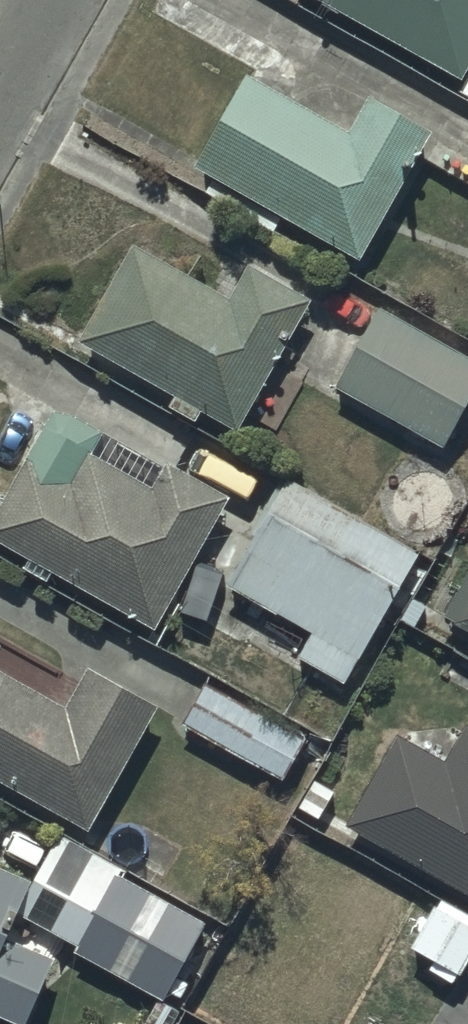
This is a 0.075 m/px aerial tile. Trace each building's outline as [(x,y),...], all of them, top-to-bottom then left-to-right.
[(459,71),(467,55),(467,0),(332,0),(459,71)] [(426,126),(367,91),(346,127),(242,66),(191,155),(355,250),(426,126)] [(229,293),(131,237),(76,333),(176,390),(169,402),(196,417),(202,405),(238,426),(244,415),(272,431),(308,368),(276,350),(309,291),(249,257),(229,293)] [(378,304),(335,385),(442,443),(467,396),(467,352),(378,304)] [(58,405),(53,402),(0,499),(0,537),(30,553),(23,565),(48,579),(54,568),(154,623),(227,488),(163,453),(159,460),(58,405)] [(433,556),(285,473),(226,578),(309,625),(294,651),(345,679),(405,572),(419,580),(433,556)] [(445,612),(467,625),(467,569),(445,612)] [(0,663),(0,777),(90,824),(155,699),(88,664),(79,681),(55,669),(46,687),(0,663)] [(303,734),(202,677),(180,716),(285,775),(300,748),(316,757),(328,736),(308,725),(303,734)] [(462,719),(443,755),(397,730),(347,822),(447,877),(411,943),(437,957),(432,966),(458,981),(467,963),(467,722),(462,719)] [(126,865),(58,829),(15,909),(77,942),(76,946),(164,992),(204,916),(122,872),(126,865)] [(0,862),(0,1013),(21,1023),(53,951),(3,929),(27,875),(0,862)]
